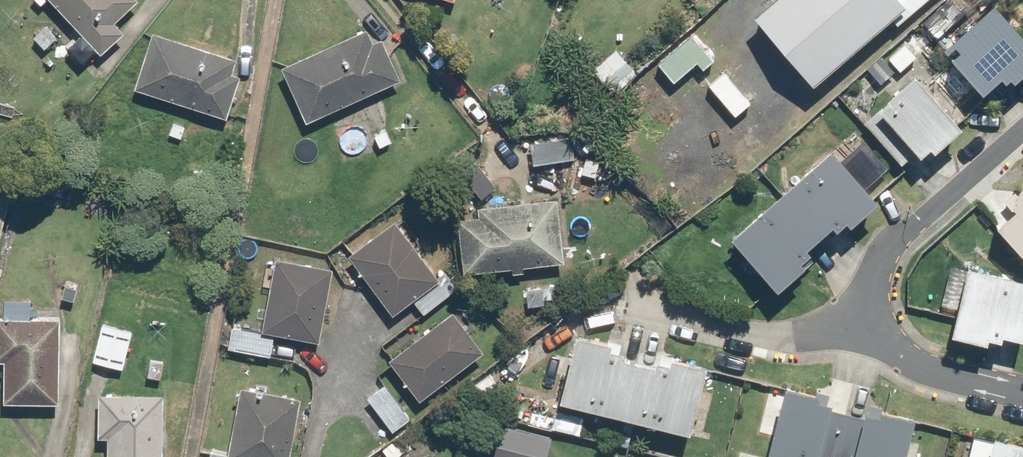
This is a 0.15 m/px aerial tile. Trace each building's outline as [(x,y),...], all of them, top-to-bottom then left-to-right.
[(103,53),(127,30),(118,20),(139,0),(56,0),(103,53)] [(757,13),(816,82),(898,14),(905,22),(931,0),(773,0),(757,13)] [(985,95),(1008,73),(1015,80),(1022,73),(1022,24),(1001,0),(999,0),(958,38),(966,47),(952,60),(985,95)] [(947,3),(925,21),(936,34),(958,15),(947,3)] [(66,41),(38,18),(26,31),(54,55),(66,41)] [(374,41),(369,28),(283,63),(306,119),(402,80),(384,37),(374,41)] [(658,59),(678,82),(700,62),(708,71),(719,61),(691,29),(658,59)] [(237,58),(155,32),(138,87),(230,116),(243,75),(233,72),(237,58)] [(907,39),(889,55),(904,71),(922,55),(907,39)] [(621,42),(594,68),(617,92),(643,67),(621,42)] [(940,148),(969,121),(926,75),(888,111),(927,152),(936,144),(940,148)] [(571,137),(532,143),(539,189),(579,183),(571,137)] [(812,263),(808,258),(820,248),(815,243),(839,222),(843,226),(854,217),(859,222),(884,200),(837,145),(736,233),(784,287),(812,263)] [(3,243),(21,159),(0,155),(0,242),(3,243)] [(1015,195),(1022,205),(1002,222),(1022,246),(1022,188),(1015,195)] [(483,216),(464,217),(468,269),(572,262),(567,201),(483,207),(483,216)] [(426,313),(453,294),(398,219),(352,253),(396,315),(417,300),(426,313)] [(322,341),(336,265),(279,255),(266,331),(276,333),(322,341)] [(1008,330),(1022,333),(1022,274),(971,264),(958,333),(994,340),(995,335),(1007,337),(1008,330)] [(548,285),(527,284),(527,308),(547,308),(548,285)] [(63,318),(52,318),(52,309),(32,309),(32,301),(5,301),(5,317),(0,317),(0,361),(7,361),(6,401),(62,401),(63,318)] [(414,330),(387,353),(425,399),(486,349),(453,308),(419,336),(414,330)] [(134,331),(102,323),(94,361),(126,368),(134,331)] [(266,331),(231,325),(227,349),(272,356),(276,333),(266,331)] [(614,337),(582,330),(567,398),(695,427),(710,363),(663,353),(661,363),(611,351),(614,337)] [(836,405),(836,402),(822,399),(824,391),(789,382),(772,449),(802,456),(907,456),(918,416),(894,409),(892,417),(873,412),(873,415),(836,405)] [(384,384),(367,400),(397,433),(414,417),(384,384)] [(305,395),(241,386),(231,456),(296,456),(305,395)] [(103,392),(101,436),(112,437),(111,456),(164,456),(166,395),(103,392)] [(501,425),(494,456),(546,456),(551,435),(501,425)] [(999,430),(992,456),(1022,456),(1022,436),(999,430)]
